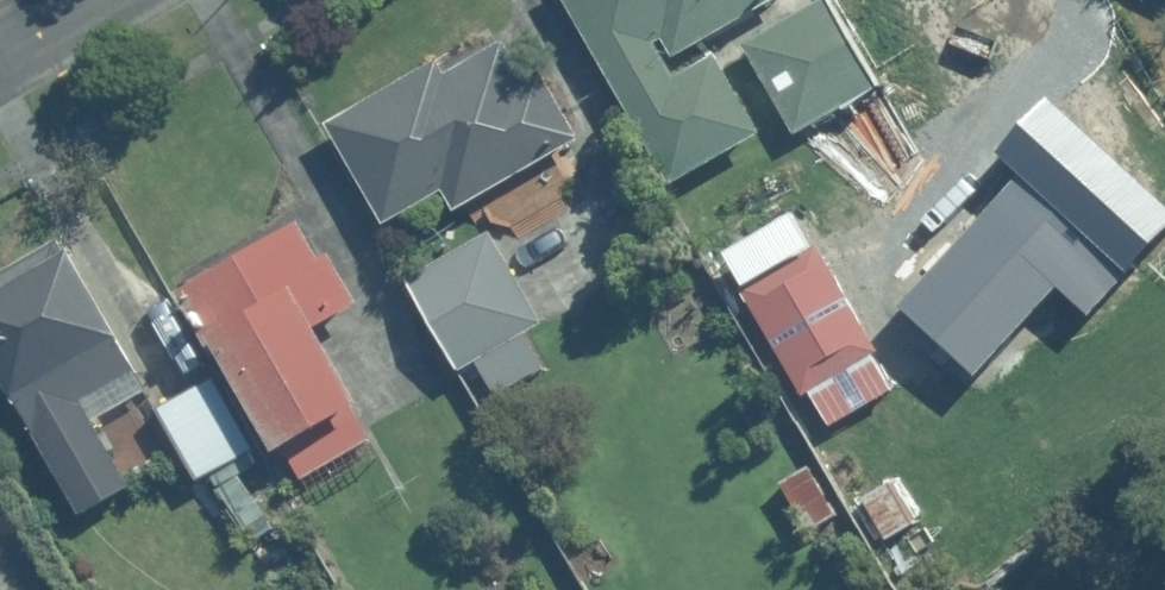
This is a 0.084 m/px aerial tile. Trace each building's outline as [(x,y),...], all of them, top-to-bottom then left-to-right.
[(672,182),(761,131),(716,55),(675,77),(656,41),(663,37),(673,54),(769,0),(567,0),(672,182)] [(829,0),(817,0),(743,43),(795,132),(842,104),(883,173),(918,153),(829,0)] [(837,4),(891,97),(902,90),(904,94),(917,88),(934,117),(990,83),(972,55),(982,49),(954,0),(847,0),(837,4)] [(327,122),(384,221),(443,189),(454,208),(580,137),(540,70),(525,78),(504,40),(444,72),(436,61),(327,122)] [(319,258),(297,220),(174,287),(213,354),(218,351),(274,449),(282,446),(300,479),(370,438),(352,407),(359,401),(318,325),(359,303),(330,253),(319,258)] [(543,321),(490,229),(407,277),(460,369),(477,360),(496,394),(544,367),(524,332),(543,321)] [(122,340),(68,249),(64,251),(58,240),(0,271),(0,376),(15,403),(20,400),(81,516),(130,488),(84,400),(135,373),(116,344),(122,340)] [(948,290),(931,261),(892,284),(909,313),(948,290)] [(994,347),(982,328),(949,347),(958,365),(994,347)] [(213,377),(161,407),(200,478),(252,447),(213,377)] [(838,515),(812,468),(781,482),(810,532),(838,515)] [(918,521),(895,481),(863,497),(886,538),(918,521)]
